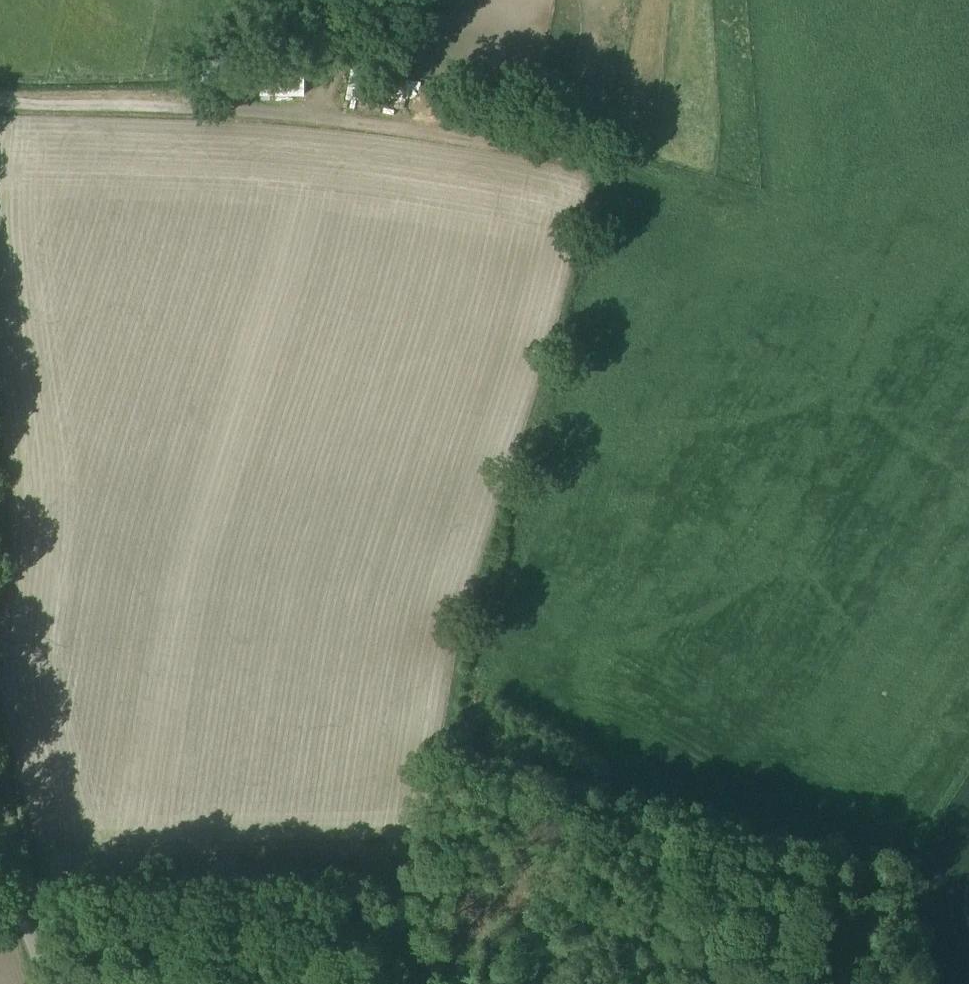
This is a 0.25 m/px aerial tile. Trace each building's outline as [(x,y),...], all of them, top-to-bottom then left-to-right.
[(278,97),(301,96),(300,62),(277,63),(278,97)]
